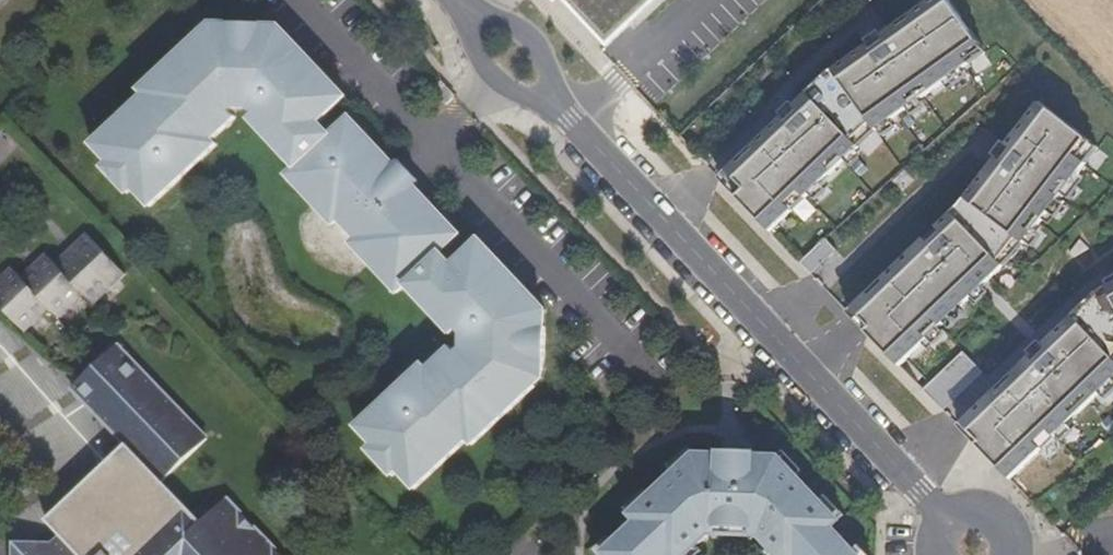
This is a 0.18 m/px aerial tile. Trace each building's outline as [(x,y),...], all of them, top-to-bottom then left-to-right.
[(600,43),(647,0),(560,0),(600,43)] [(725,164),(744,183),(735,191),(768,225),(873,126),(984,50),(949,0),(926,0),(827,68),(725,164)] [(226,25),(209,24),(201,32),(204,36),(226,37),(226,25)] [(248,118),(294,167),(286,175),(332,225),(338,219),(356,238),(350,243),(397,292),(405,285),(451,333),(457,329),(461,333),(461,349),(456,353),(451,347),(427,370),(423,365),(357,427),(374,445),(369,451),(393,476),(399,471),(416,489),(469,440),(473,445),(535,387),(532,384),(533,363),(544,363),(545,329),(533,329),(534,307),(538,304),(479,241),(451,267),(439,254),(459,236),(413,188),(412,187),(407,192),(389,173),(394,168),(393,167),(348,118),(328,137),(317,125),(344,98),(285,37),(281,40),(260,39),(260,27),(226,25),(226,37),(204,36),(201,32),(138,90),(143,95),(90,145),(108,163),(102,168),(126,194),(132,189),(149,207),(215,145),(210,140),(234,118),(229,113),(234,108),(249,109),(253,113),(248,118)] [(277,28),(260,27),(260,39),(281,40),(285,37),(277,28)] [(957,204),(849,306),(873,331),(868,335),(896,363),(1011,255),(1096,149),(1039,103),(961,197),(957,204)] [(417,184),(397,163),(393,167),(394,168),(389,173),(407,192),(412,187),(413,188),(417,184)] [(717,171),(735,191),(744,183),(725,164),(717,171)] [(16,327),(44,303),(52,312),(80,288),(89,297),(118,269),(77,225),(47,254),(39,246),(13,269),(4,259),(0,262),(0,311),(16,327)] [(800,260),(812,272),(837,249),(825,237),(800,260)] [(956,422),(1007,475),(1112,375),(1112,281),(1096,290),(956,422)] [(546,312),(538,304),(534,307),(533,329),(545,329),(546,312)] [(858,324),(868,335),(873,331),(849,306),(844,311),(858,324)] [(217,496),(191,520),(155,481),(197,436),(108,346),(63,390),(129,457),(123,463),(116,456),(87,484),(95,493),(85,501),(69,486),(38,518),(52,532),(38,546),(5,544),(4,554),(273,554),(217,496)] [(922,389),(941,408),(981,371),(960,351),(922,389)] [(544,380),(544,363),(533,363),(532,384),(535,387),(544,380)] [(707,454),(691,453),(683,461),(690,469),(707,454)] [(603,552),(606,554),(670,554),(677,548),(683,554),(684,554),(707,533),(717,524),(746,524),(757,536),(775,554),(781,554),(785,551),(789,554),(856,554),(829,527),(820,518),(827,511),(784,466),(776,474),(759,457),(707,454),(690,469),(683,461),(638,505),(644,511),(635,521),(603,552)] [(775,457),(759,457),(776,474),(784,466),(775,457)] [(628,514),(635,521),(644,511),(638,505),(628,514)] [(836,521),(827,511),(820,518),(829,527),(836,521)] [(746,524),(717,524),(707,533),(757,536),(746,524)]
